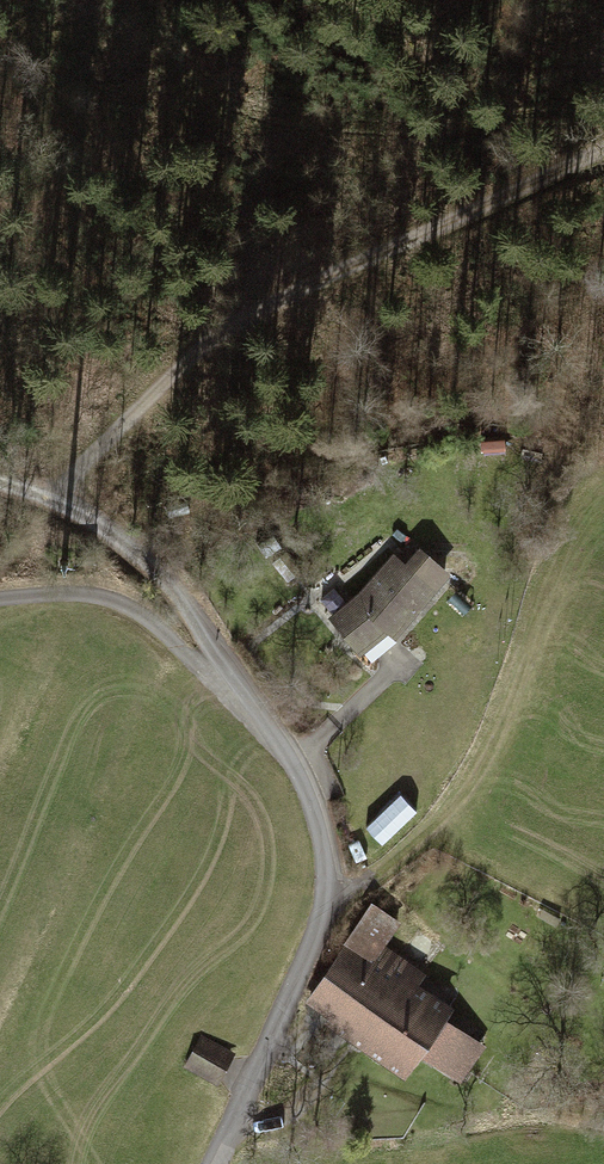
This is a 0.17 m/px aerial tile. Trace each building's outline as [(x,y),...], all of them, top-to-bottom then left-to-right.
[(441,574),(418,554),(405,569),(393,558),(360,595),(329,620),(359,657),(389,633),(441,574)] [(376,911),(311,1004),(410,1073),(425,1051),(459,1075),(478,1048),(443,1024),(452,1013),(415,987),(425,973),(383,944),(396,925),(376,911)] [(185,1067),(213,1082),(230,1050),(203,1035),(185,1067)]
